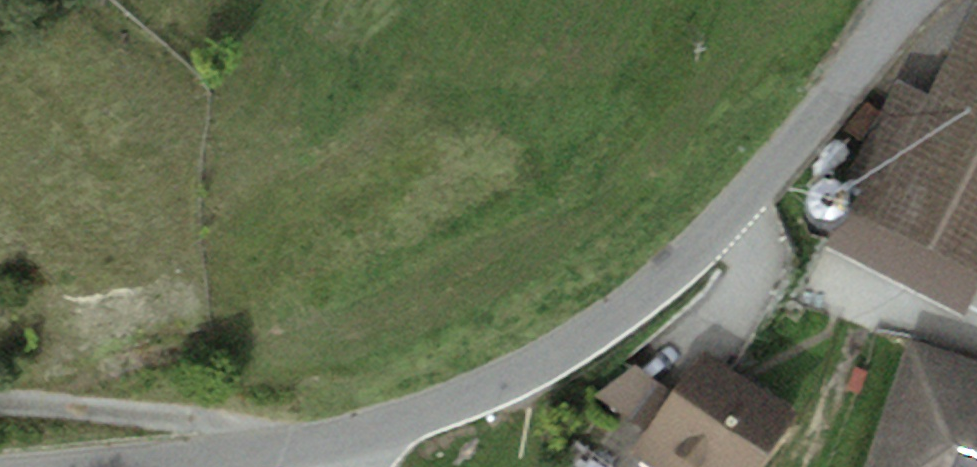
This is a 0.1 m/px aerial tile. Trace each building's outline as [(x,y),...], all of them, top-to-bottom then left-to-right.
[(906,84),(844,205),(976,274),(976,0),(974,0),(926,94),(906,84)] [(814,217),(825,219),(835,215),(842,207),(844,196),(840,185),(832,178),(820,176),(810,180),(802,189),(801,200),(805,211),(814,217)] [(844,205),(825,241),(963,312),(976,285),(976,274),(844,205)] [(910,337),(866,466),(976,466),(976,360),(910,337)] [(704,347),(674,389),(644,431),(629,451),(652,466),(757,466),(796,412),(704,347)] [(594,394),(644,431),(674,389),(635,363),(594,394)]
